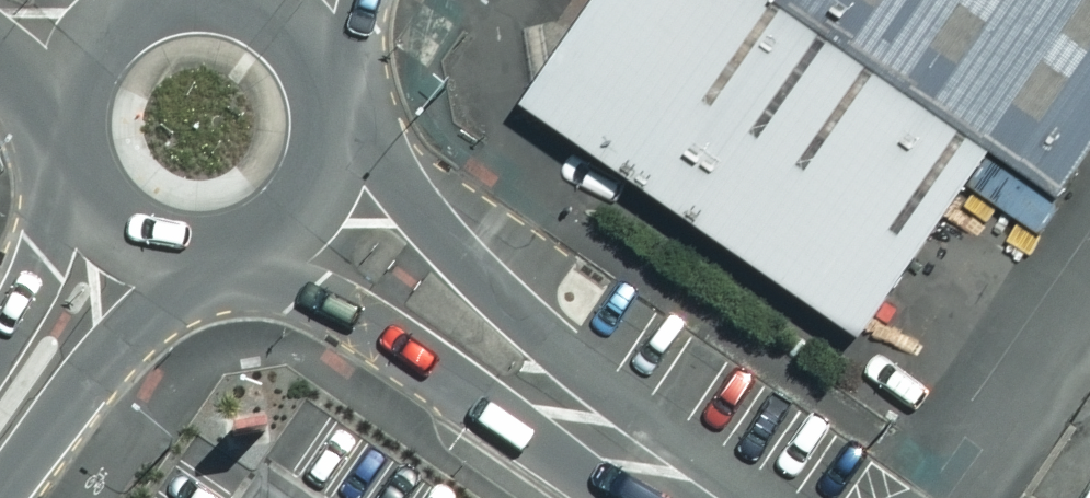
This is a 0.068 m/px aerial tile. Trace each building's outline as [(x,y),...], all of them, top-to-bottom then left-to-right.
[(787,0),(589,0),(524,96),(854,318),(981,131),(787,0)] [(981,131),(1049,177),(1089,118),(1089,0),(787,0),(981,131)]
